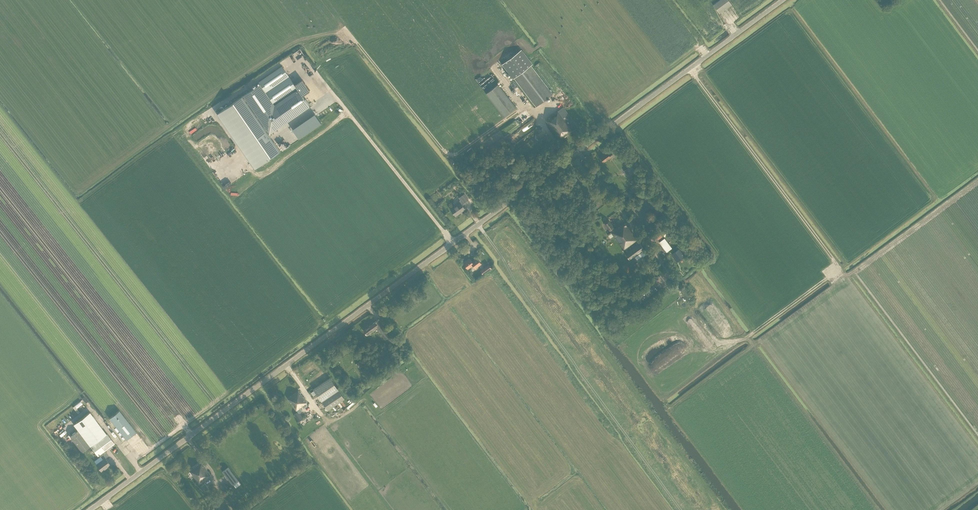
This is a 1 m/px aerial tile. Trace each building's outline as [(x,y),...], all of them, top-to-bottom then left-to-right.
[(729,0),(719,0),(713,4),(720,13),(732,4),(729,0)] [(514,78),(534,104),(536,107),(553,94),(531,65),(532,64),(521,49),(502,63),(514,78)] [(260,84),(218,113),(255,167),(280,150),(269,134),(310,106),(303,95),(310,90),(302,79),(295,85),(282,66),(259,82),(260,84)] [(326,86),(327,83),(314,77),(313,80),(326,86)] [(486,93),(494,104),(504,117),(516,107),(498,84),(486,93)] [(549,118),(546,121),(560,139),(578,126),(563,107),(549,118)] [(321,123),(315,114),(293,129),(299,138),(321,123)] [(525,128),(528,132),(530,130),(531,132),(540,126),(536,120),(525,128)] [(609,154),(607,152),(600,157),(604,162),(611,157),(613,155),(611,152),(609,154)] [(629,167),(624,170),(628,176),(633,172),(629,167)] [(460,202),(450,209),(456,216),(465,209),(463,206),(464,205),(464,204),(463,203),(468,199),(464,193),(459,197),(460,200),(459,201),(460,202)] [(625,253),(630,260),(644,249),(635,236),(624,222),(615,229),(609,221),(605,224),(611,231),(611,232),(624,250),(624,251),(625,253)] [(678,249),(671,254),(674,258),(676,256),(679,260),(684,257),(678,249)] [(646,250),(636,257),(639,261),(641,263),(646,259),(645,258),(649,255),(646,250)] [(473,265),(475,268),(482,263),(477,257),(472,261),(470,257),(463,262),(468,269),(473,265)] [(636,257),(629,262),(632,266),(639,261),(636,257)] [(364,362),(362,359),(356,363),(360,368),(368,363),(366,361),(364,362)] [(330,377),(313,388),(328,410),(345,399),(330,377)] [(307,402),(307,401),(299,390),(288,398),(297,411),(305,405),(304,404),(307,402)] [(126,439),(136,431),(119,410),(109,418),(126,439)] [(101,471),(110,464),(105,458),(109,455),(105,450),(115,443),(107,433),(106,433),(90,411),(73,424),(78,430),(70,436),(82,452),(87,448),(95,458),(100,454),(103,458),(96,464),(101,471)] [(299,421),(304,418),(302,416),(299,412),(299,411),(294,415),(299,421)] [(59,436),(64,433),(61,428),(56,431),(59,436)] [(208,478),(208,477),(211,474),(202,462),(189,471),(199,484),(208,478)] [(233,484),(238,480),(229,467),(223,471),(233,484)] [(204,491),(209,488),(205,483),(201,486),(204,491)]
